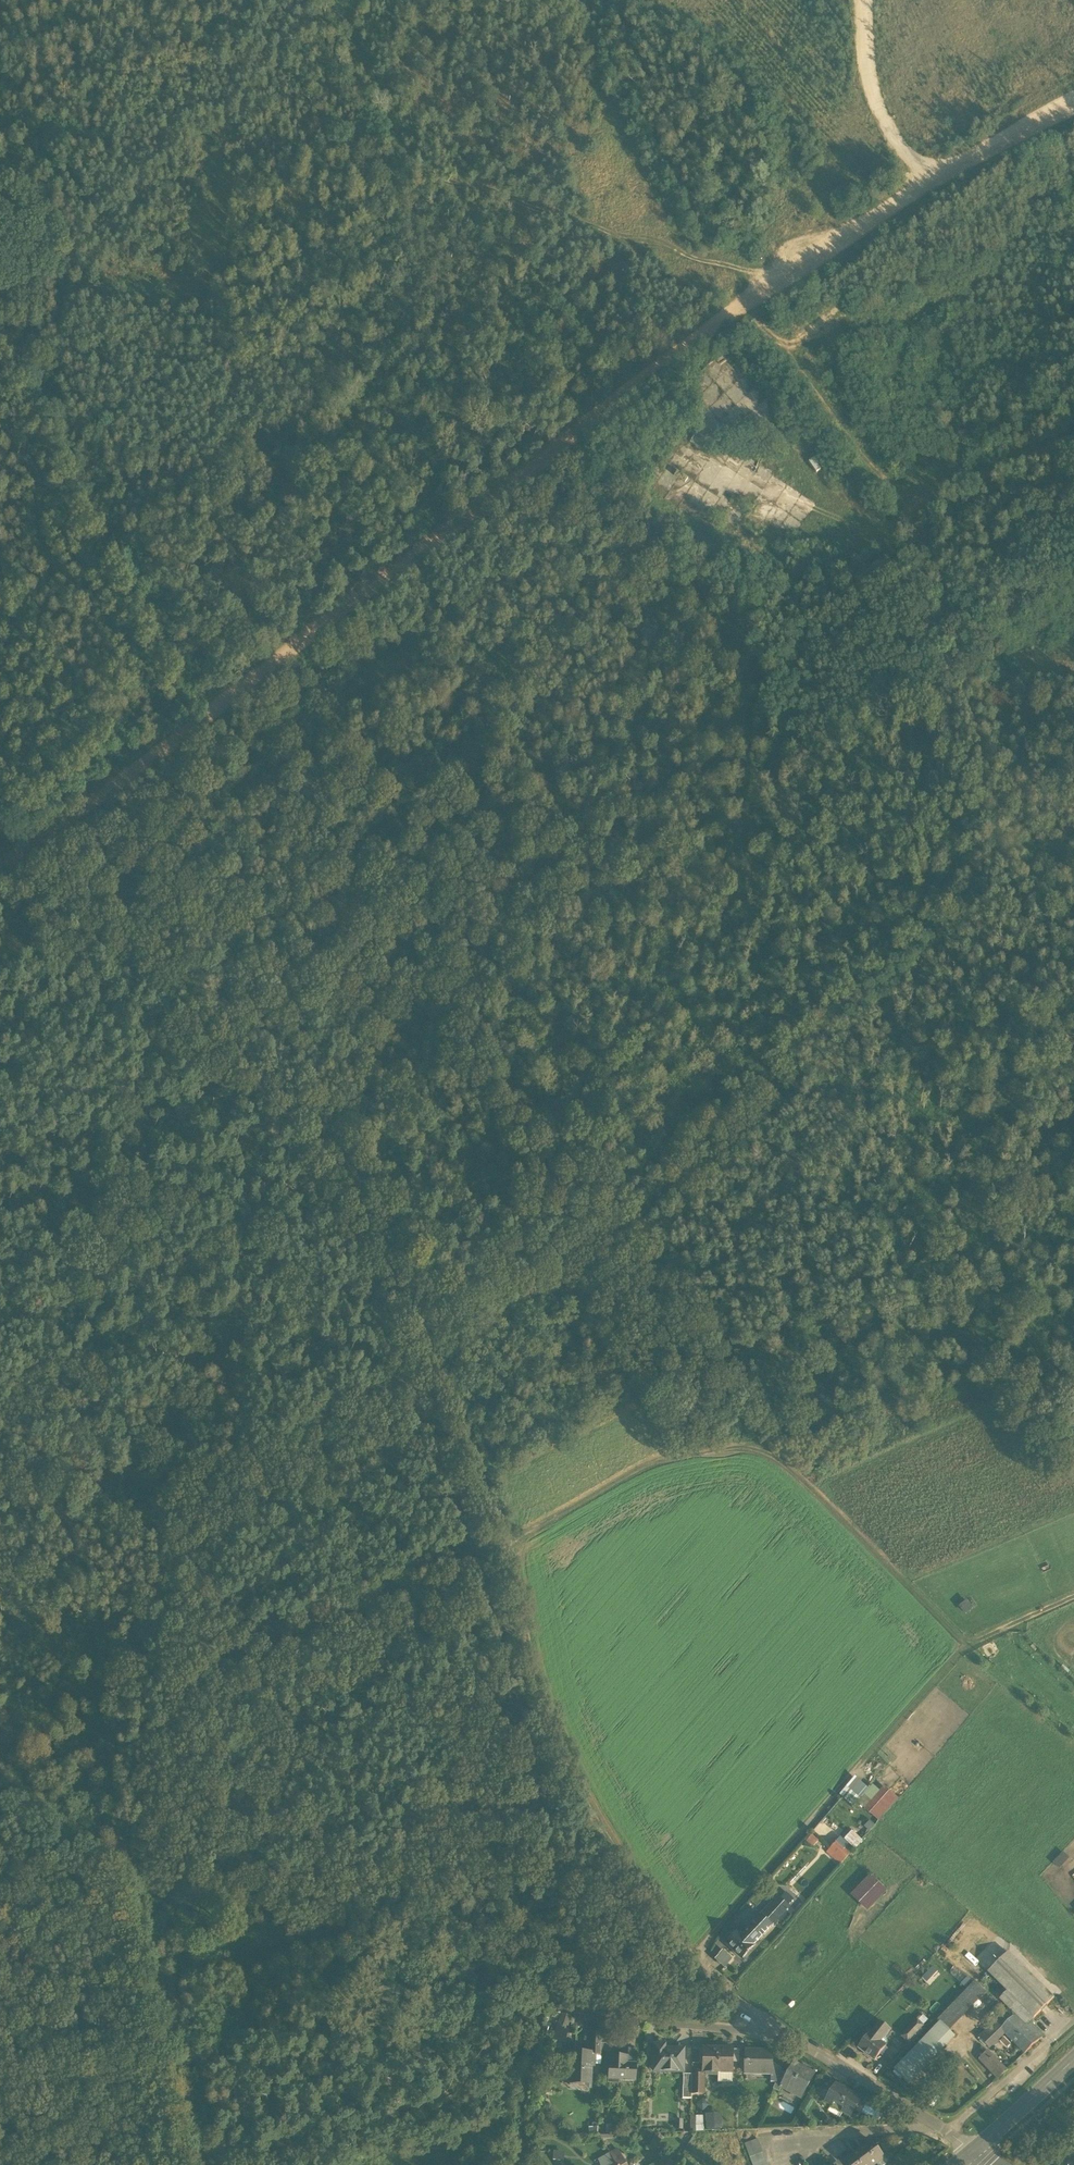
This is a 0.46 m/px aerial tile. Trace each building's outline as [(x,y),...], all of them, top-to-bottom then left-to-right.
[(816,471),(822,468),(815,457),(810,460),(816,471)] [(712,519),(721,524),(725,519),(716,513),(712,519)] [(879,1822),(899,1799),(884,1785),(879,1791),(873,1785),(869,1789),(858,1780),(843,1797),(853,1806),(857,1802),(879,1822)] [(876,1825),(870,1820),(864,1827),(870,1832),(876,1825)] [(852,1830),(844,1839),(849,1844),(855,1849),(863,1840),(852,1830)] [(812,1834),(806,1841),(813,1847),(819,1840),(812,1834)] [(836,1841),(838,1842),(845,1849),(849,1844),(844,1839),(841,1836),(836,1841)] [(844,1861),(851,1854),(845,1849),(838,1842),(831,1850),(844,1861)] [(844,1861),(831,1850),(828,1854),(841,1865),(844,1861)] [(1061,1867),(1070,1857),(1064,1852),(1055,1862),(1061,1867)] [(870,1875),(850,1896),(866,1912),(887,1892),(870,1875)] [(783,1893),(779,1897),(762,1915),(773,1925),(777,1920),(781,1924),(785,1920),(781,1917),(790,1907),(795,1901),(786,1892),(785,1893),(783,1893)] [(781,1917),(785,1920),(794,1910),(790,1907),(781,1917)] [(744,1934),(755,1944),(773,1925),(762,1915),(746,1931),(744,1934)] [(744,1934),(746,1931),(742,1927),(727,1943),(742,1958),(755,1944),(744,1934)] [(724,1968),(732,1959),(723,1950),(714,1958),(724,1968)] [(1017,2016),(1026,2026),(1029,2023),(1054,1998),(1008,1952),(988,1972),(1007,1991),(999,1999),(1017,2016)] [(940,2023),(947,2030),(948,2029),(984,1991),(975,1982),(938,2021),(940,2023)] [(979,2037),(989,2048),(993,2044),(994,2045),(998,2042),(997,2041),(1004,2034),(1001,2031),(1002,2031),(1016,2017),(1008,2009),(979,2037)] [(572,2016),(562,2013),(557,2027),(567,2031),(572,2016)] [(579,2018),(580,2014),(574,2013),(571,2024),(582,2028),(584,2019),(579,2018)] [(1004,2034),(1024,2054),(1043,2036),(1029,2023),(1026,2026),(1017,2016),(1016,2017),(1002,2031),(1001,2031),(1004,2034)] [(901,2037),(907,2042),(923,2026),(917,2020),(901,2037)] [(880,2022),(870,2035),(878,2041),(886,2032),(888,2033),(891,2030),(890,2030),(889,2031),(880,2025),(882,2023),(880,2022)] [(890,2030),(882,2023),(880,2025),(889,2031),(890,2030)] [(931,2032),(945,2046),(954,2036),(948,2029),(947,2030),(940,2023),(931,2032)] [(567,2031),(557,2027),(553,2040),(564,2044),(568,2031),(567,2031)] [(602,2030),(601,2034),(601,2043),(609,2044),(610,2030),(602,2030)] [(878,2041),(881,2043),(888,2033),(886,2032),(878,2041)] [(895,2070),(909,2083),(945,2046),(931,2032),(895,2070)] [(601,2046),(601,2043),(601,2034),(589,2034),(589,2045),(601,2046)] [(881,2043),(878,2041),(870,2035),(859,2049),(874,2061),(885,2047),(881,2043)] [(609,2052),(609,2044),(601,2043),(601,2046),(601,2052),(609,2052)] [(593,2054),(600,2054),(601,2052),(601,2046),(589,2045),(588,2054),(593,2054)] [(670,2072),(681,2072),(681,2050),(663,2050),(663,2045),(653,2045),(653,2067),(670,2067),(670,2072)] [(628,2064),(635,2064),(636,2049),(628,2049),(628,2057),(628,2064)] [(717,2072),(733,2072),(733,2062),(733,2049),(703,2049),(702,2072),(717,2072)] [(979,2059),(998,2079),(1007,2071),(987,2050),(979,2059)] [(771,2074),(772,2074),(772,2069),(773,2052),(746,2051),(746,2073),(771,2074)] [(569,2064),(569,2080),(589,2081),(589,2084),(590,2085),(591,2065),(593,2065),(593,2054),(588,2054),(569,2053),(569,2054),(564,2054),(564,2063),(569,2064)] [(617,2081),(635,2081),(635,2064),(628,2064),(619,2064),(620,2057),(609,2056),(608,2077),(617,2078),(617,2081)] [(801,2066),(800,2068),(799,2070),(793,2067),(788,2076),(783,2085),(802,2096),(814,2075),(808,2072),(809,2071),(801,2066)] [(771,2083),(776,2083),(781,2072),(782,2069),(772,2069),(772,2074),(771,2074),(771,2083)] [(733,2072),(717,2072),(717,2083),(732,2083),(733,2072)] [(788,2076),(781,2072),(776,2083),(773,2090),(779,2093),(783,2085),(788,2076)] [(691,2094),(703,2094),(703,2075),(692,2074),(692,2075),(691,2086),(691,2094)] [(682,2086),(691,2086),(692,2075),(681,2075),(681,2086),(682,2086)] [(691,2086),(682,2086),(682,2099),(691,2099),(691,2094),(691,2086)] [(827,2103),(851,2117),(861,2100),(836,2086),(831,2094),(826,2103),(827,2103)] [(817,2101),(825,2106),(827,2103),(826,2103),(831,2094),(824,2090),(817,2101)] [(704,2114),(705,2130),(720,2129),(720,2113),(704,2114)] [(703,2116),(695,2116),(695,2132),(704,2132),(703,2116)] [(663,2136),(655,2133),(649,2145),(657,2149),(663,2136)] [(878,2143),(886,2153),(892,2149),(884,2138),(878,2143)] [(745,2144),(748,2151),(760,2146),(757,2139),(745,2144)] [(859,2151),(870,2164),(875,2164),(877,2164),(875,2162),(882,2157),(871,2142),(859,2151)] [(762,2152),(760,2146),(748,2151),(750,2157),(762,2152)] [(612,2159),(620,2155),(617,2148),(609,2153),(612,2159)] [(554,2151),(553,2160),(560,2160),(561,2152),(554,2151)] [(859,2151),(847,2160),(851,2164),(870,2164),(859,2151)] [(765,2159),(762,2152),(750,2157),(753,2164),(765,2159)] [(616,2164),(612,2159),(609,2153),(598,2160),(600,2164),(615,2164),(616,2164)] [(612,2159),(616,2164),(626,2164),(620,2155),(612,2159)] [(882,2157),(875,2162),(877,2164),(878,2164),(885,2164),(888,2163),(882,2157)]
